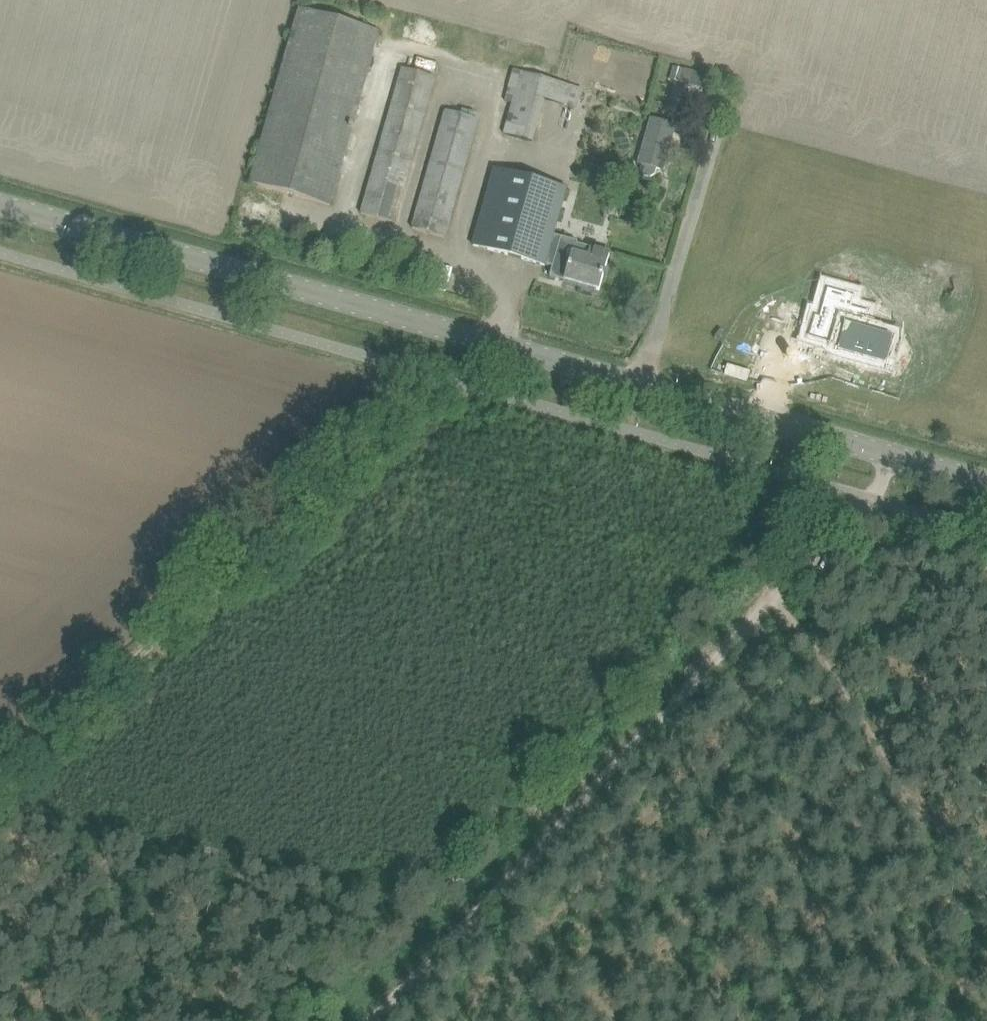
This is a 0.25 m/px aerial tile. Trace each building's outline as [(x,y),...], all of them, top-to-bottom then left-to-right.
[(330,205),(335,186),(379,32),(299,9),(250,183),(330,205)] [(393,223),(398,203),(434,77),(402,68),(361,214),(393,223)] [(670,81),(679,84),(679,83),(680,82),(683,71),(674,68),(670,81)] [(680,82),(679,83),(709,91),(713,77),(699,73),(684,68),(681,77),(680,82)] [(597,94),(512,69),(497,128),(503,129),(502,135),(533,141),(545,100),(567,106),(567,103),(578,106),(579,102),(594,106),(597,94)] [(444,237),(450,218),(478,120),(445,111),(412,228),(444,237)] [(639,172),(656,176),(658,169),(663,171),(667,156),(675,158),(681,137),(673,135),(676,126),(651,119),(638,163),(641,164),(639,172)] [(545,266),(545,265),(552,236),(566,188),(495,168),(473,246),(545,266)] [(622,216),(630,218),(633,207),(625,205),(622,216)] [(588,257),(576,253),(579,244),(552,236),(545,265),(567,272),(565,280),(599,290),(609,254),(590,249),(588,257)] [(807,341),(838,349),(837,353),(885,367),(892,343),(862,334),(867,316),(850,311),(854,300),(826,292),(818,320),(813,319),(807,341)]
